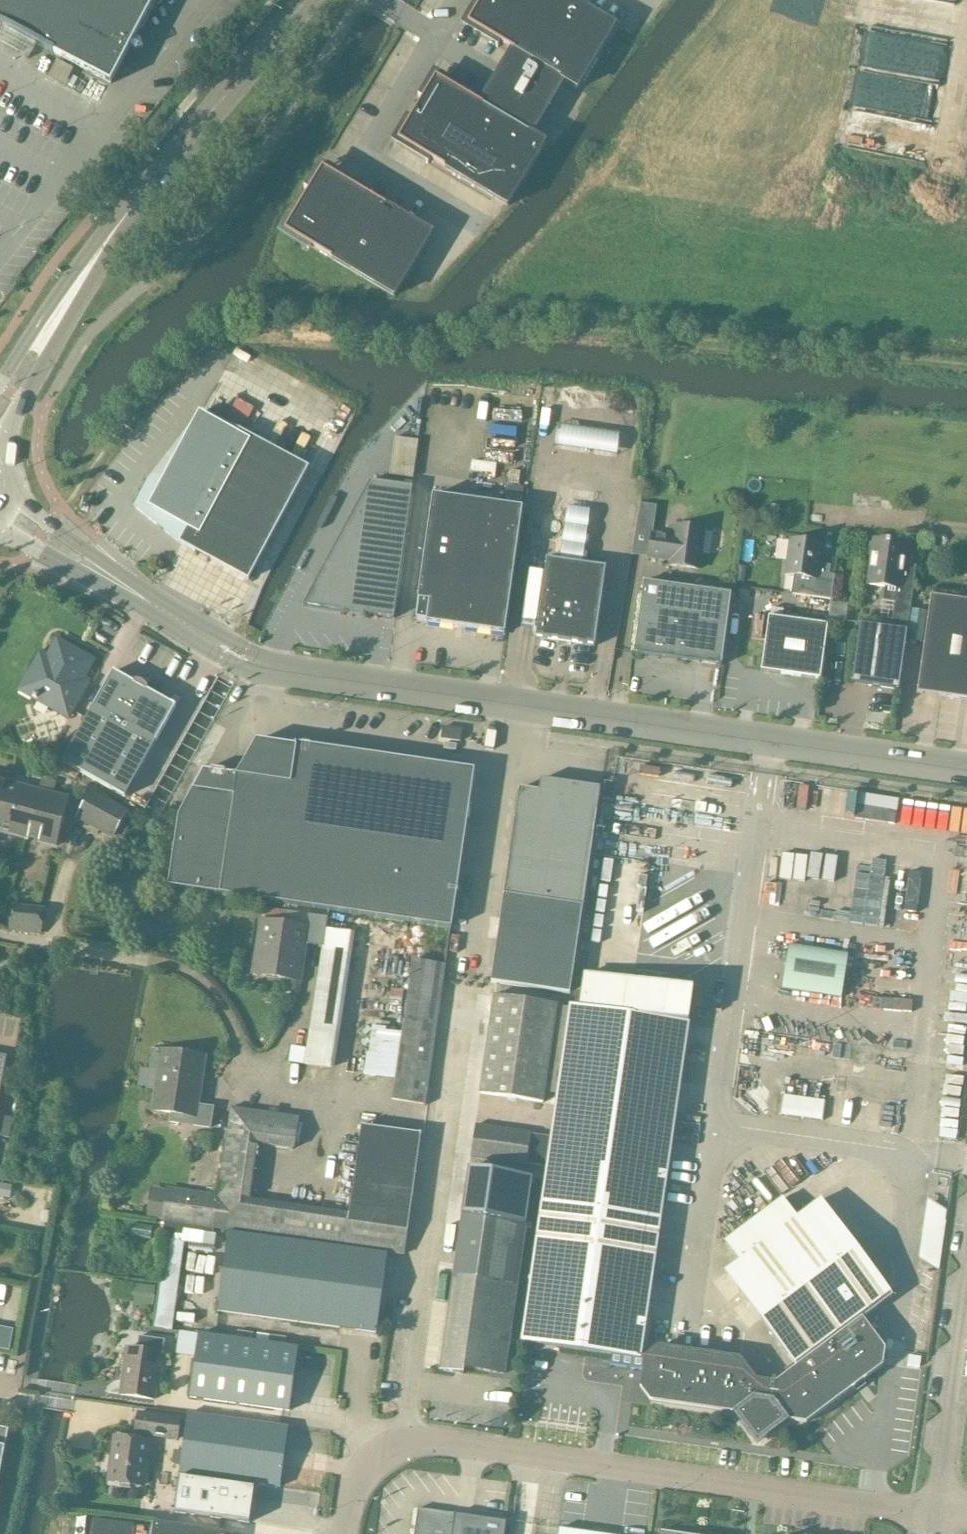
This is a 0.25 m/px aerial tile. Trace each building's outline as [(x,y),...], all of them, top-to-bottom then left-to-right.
[(53,56),(54,55),(111,85),(129,49),(137,54),(144,52),(144,51),(142,44),(135,41),(156,0),(0,0),(0,28),(53,56)] [(511,50),(565,82),(577,90),(615,27),(571,0),(482,0),(480,4),(486,7),(474,27),(511,50)] [(847,146),(919,158),(925,121),(916,120),(922,82),(942,85),(955,0),(870,0),(847,146)] [(429,159),(507,206),(545,143),(533,136),(551,106),(565,82),(511,50),(497,73),(479,103),(466,96),(441,81),(429,101),(424,98),(410,120),(416,124),(404,144),(429,159)] [(293,217),(289,214),(277,233),(309,252),(312,248),(395,297),(432,234),(369,196),(365,201),(320,174),(310,190),(293,217)] [(249,582),(309,469),(203,413),(149,481),(134,509),(180,545),(249,582)] [(417,451),(418,441),(394,438),(393,447),(417,451)] [(413,479),(414,470),(390,466),(389,476),(413,479)] [(370,482),(304,606),(394,618),(413,488),(370,482)] [(433,496),(415,621),(505,634),(523,509),(433,496)] [(640,504),(635,532),(641,533),(652,534),(655,506),(648,505),(646,505),(640,504)] [(652,534),(649,558),(671,561),(670,566),(698,570),(704,530),(675,526),(674,537),(652,534)] [(882,602),(894,603),(911,606),(915,575),(902,574),(906,544),(874,540),(873,545),(870,544),(869,556),(872,556),(868,586),(884,588),(882,602)] [(821,545),(790,541),(785,576),(793,577),(791,595),(831,600),(835,576),(818,573),(821,545)] [(547,560),(536,638),(595,647),(606,568),(547,560)] [(721,666),(731,594),(644,583),(634,654),(721,666)] [(931,596),(917,693),(966,700),(966,601),(931,596)] [(891,629),(907,631),(911,606),(894,603),(891,629)] [(820,680),(828,626),(769,618),(761,671),(820,680)] [(907,631),(891,629),(859,624),(851,684),(899,691),(907,631)] [(34,665),(20,691),(69,718),(80,698),(75,694),(94,661),(57,641),(42,669),(34,665)] [(125,798),(176,707),(147,691),(148,689),(145,685),(140,682),(135,682),(134,684),(113,672),(72,745),(63,762),(62,763),(125,798)] [(460,742),(462,730),(443,728),(441,739),(460,742)] [(49,750),(47,759),(63,762),(72,745),(66,741),(60,753),(49,750)] [(241,768),(237,776),(220,895),(451,929),(475,771),(296,744),(295,747),(257,741),(241,768)] [(237,776),(232,775),(232,776),(204,771),(194,790),(194,789),(179,817),(168,887),(220,895),(237,776)] [(519,789),(504,896),(583,907),(600,789),(541,780),(539,792),(519,789)] [(5,782),(0,801),(0,832),(56,847),(69,799),(5,782)] [(112,839),(128,811),(91,790),(76,819),(112,839)] [(583,907),(504,896),(491,983),(570,994),(583,907)] [(41,934),(44,909),(12,905),(8,930),(41,934)] [(303,940),(322,943),(324,930),(325,930),(327,918),(284,912),(282,924),(259,921),(252,974),(298,981),(300,962),(302,947),(303,940)] [(789,946),(782,989),(841,998),(848,955),(789,946)] [(426,1105),(446,965),(413,960),(392,1100),(426,1105)] [(548,1160),(522,1342),(611,1355),(610,1365),(643,1370),(644,1362),(644,1360),(640,1359),(669,1160),(688,1023),(693,991),(583,975),(579,1007),(570,1006),(548,1160)] [(544,1103),(558,1004),(494,995),(480,1094),(544,1103)] [(210,1128),(213,1108),(197,1106),(205,1057),(153,1050),(148,1088),(156,1089),(153,1111),(171,1113),(170,1122),(210,1128)] [(231,1107),(218,1197),(168,1190),(164,1219),(403,1254),(421,1134),(361,1125),(349,1214),(250,1199),(258,1144),(294,1149),(298,1117),(231,1107)] [(471,1158),(526,1166),(531,1134),(476,1126),(471,1158)] [(468,1169),(440,1372),(464,1375),(465,1369),(505,1375),(532,1178),(468,1169)] [(10,1199),(13,1186),(0,1184),(0,1197),(10,1199)] [(883,1286),(868,1265),(820,1201),(796,1219),(782,1199),(725,1242),(740,1262),(725,1273),(794,1364),(785,1370),(788,1374),(775,1383),(756,1381),(738,1361),(656,1350),(644,1362),(643,1370),(640,1390),(650,1403),(732,1414),(756,1446),(789,1422),(806,1424),(883,1367),(885,1350),(862,1320),(892,1297),(883,1286)] [(941,1263),(943,1204),(922,1203),(919,1262),(941,1263)] [(184,1230),(182,1242),(214,1247),(216,1234),(184,1230)] [(376,1334),(387,1255),(229,1233),(218,1312),(376,1334)] [(132,1302),(154,1305),(157,1287),(135,1284),(132,1302)] [(9,1352),(13,1330),(0,1328),(0,1350),(9,1352)] [(289,1411),(297,1349),(199,1335),(190,1397),(289,1411)] [(163,1355),(165,1340),(139,1337),(137,1350),(127,1348),(120,1395),(154,1400),(160,1355),(163,1355)] [(5,1401),(3,1413),(15,1415),(17,1403),(5,1401)] [(116,1439),(110,1482),(142,1487),(144,1468),(142,1467),(143,1460),(145,1461),(148,1443),(145,1443),(144,1443),(145,1437),(177,1442),(181,1418),(138,1412),(134,1436),(138,1436),(137,1442),(116,1439)] [(279,1488),(288,1428),(188,1414),(179,1474),(279,1488)] [(9,1430),(0,1428),(0,1475),(9,1430)] [(254,1488),(179,1478),(174,1513),(249,1524),(254,1488)] [(412,1533),(503,1533),(505,1523),(415,1511),(412,1533)] [(92,1533),(133,1533),(134,1526),(94,1520),(92,1533)] [(232,1533),(152,1523),(151,1533),(232,1533)] [(133,1533),(144,1533),(145,1527),(134,1526),(133,1533)]
